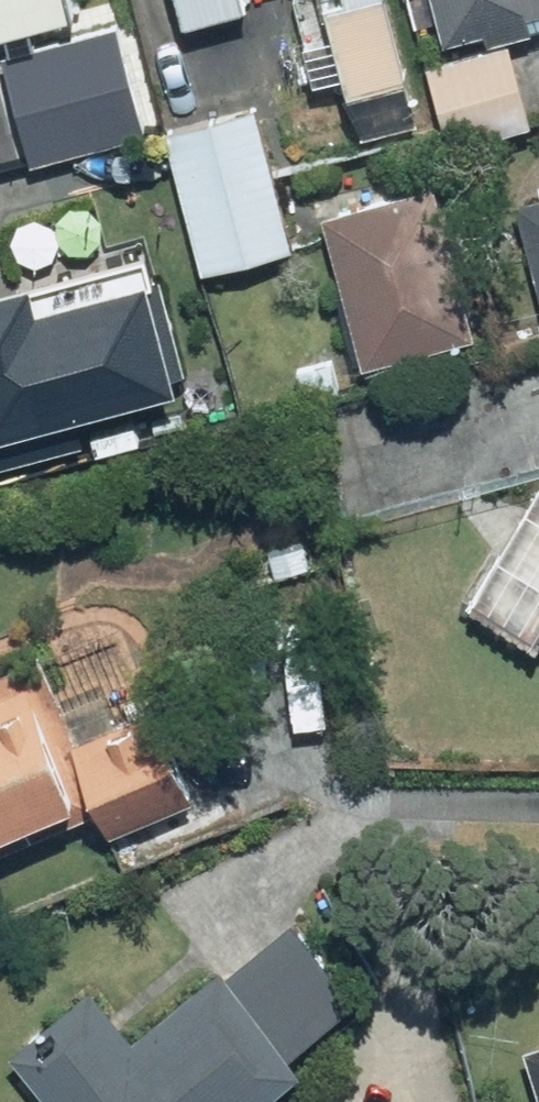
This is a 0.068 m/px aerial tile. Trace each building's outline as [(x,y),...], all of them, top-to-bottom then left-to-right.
[(55,0),(0,0),(0,61),(30,53),(30,50),(24,28),(60,18),(55,0)] [(178,20),(240,3),(239,0),(173,0),(178,20)] [(341,100),(398,84),(375,0),(315,0),(341,100)] [(443,34),(538,9),(538,0),(435,0),(443,34)] [(24,163),(52,156),(60,185),(99,175),(91,145),(140,132),(111,25),(39,45),(42,56),(32,58),(30,53),(0,61),(0,75),(24,163)] [(505,45),(425,61),(435,114),(516,98),(505,45)] [(249,110),(162,136),(205,279),(291,254),(249,110)] [(372,384),(366,361),(461,335),(421,190),(316,219),(350,344),(298,356),(308,399),(372,384)] [(518,205),(538,274),(538,199),(518,205)] [(0,273),(0,454),(1,457),(94,430),(86,404),(204,370),(164,234),(55,266),(53,258),(0,273)] [(466,606),(530,650),(538,636),(538,500),(466,606)] [(0,661),(0,851),(106,804),(117,830),(217,786),(176,694),(97,729),(55,636),(0,661)] [(24,1051),(71,1101),(259,1101),(320,1046),(311,1036),(364,987),(295,912),(164,1034),(108,973),(24,1051)]
